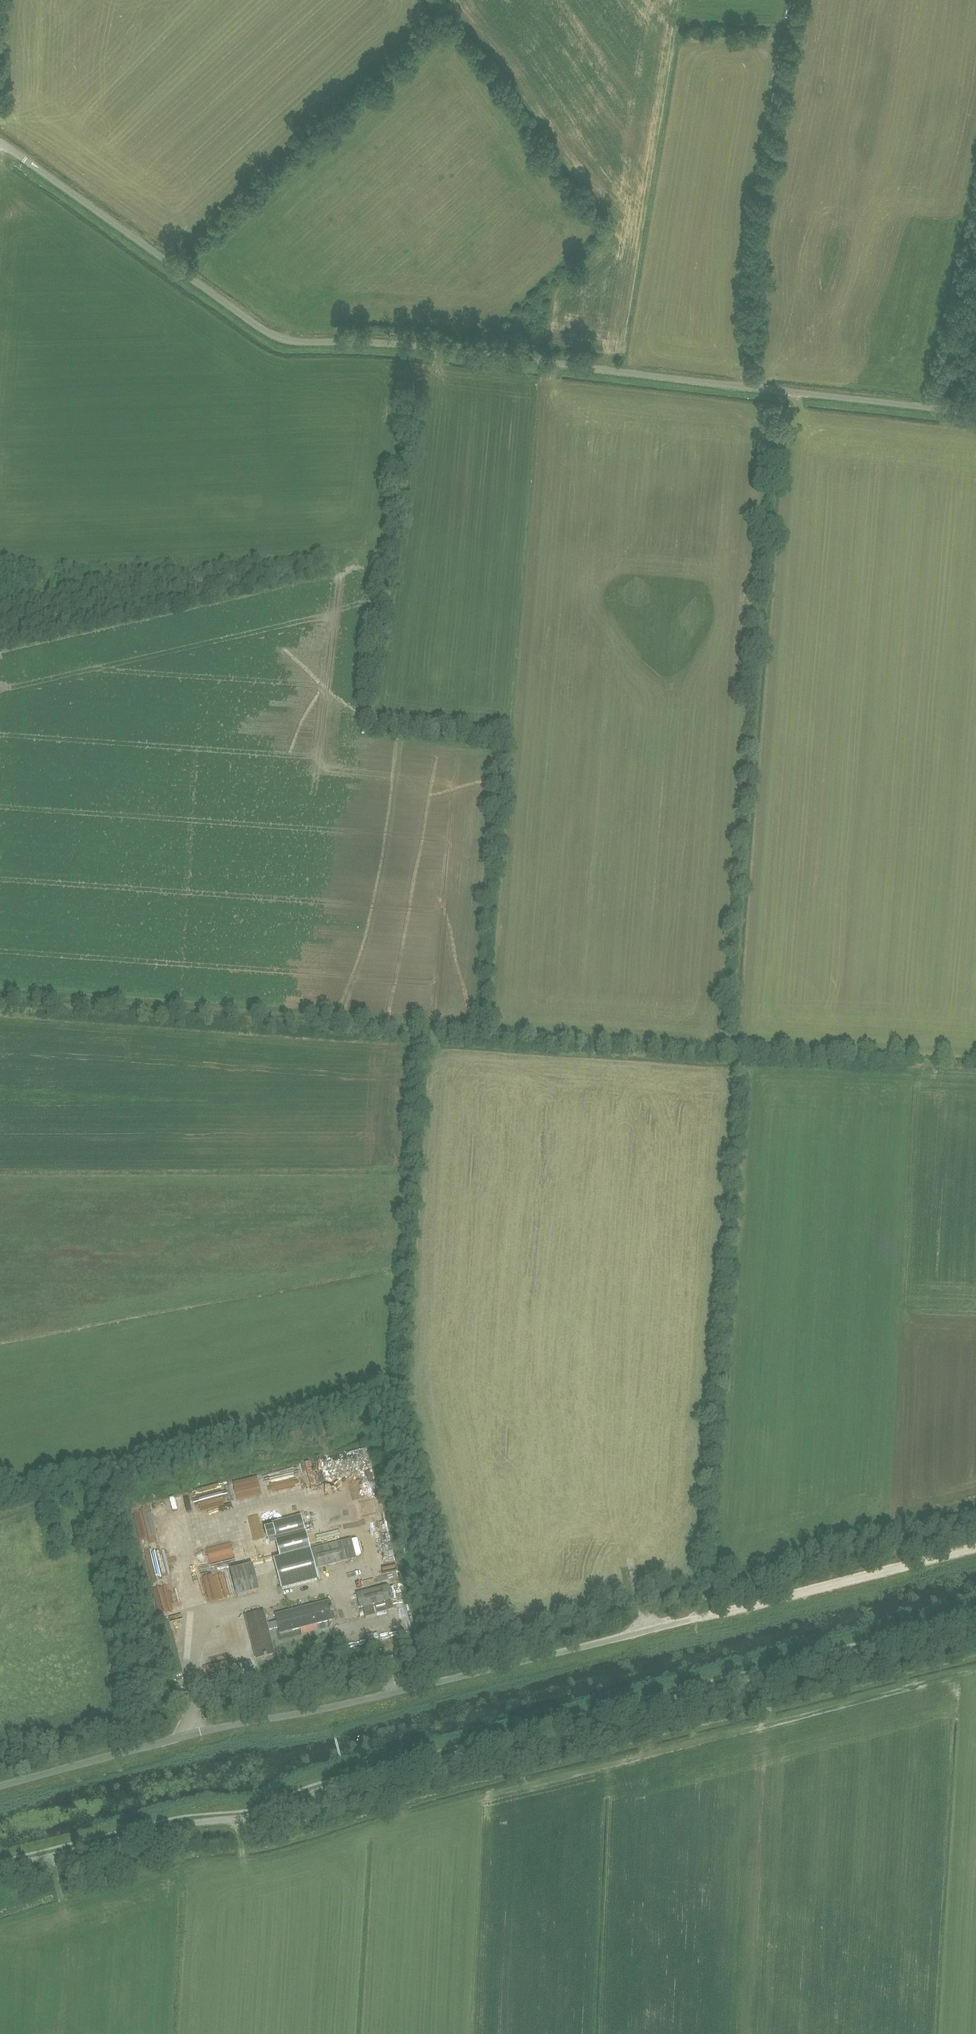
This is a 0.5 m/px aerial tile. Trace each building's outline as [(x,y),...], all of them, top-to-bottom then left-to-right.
[(227,1499),(228,1508),(239,1507),(238,1498),(227,1499)] [(301,1516),(265,1525),(270,1543),(306,1534),(301,1516)] [(351,1540),(342,1542),(347,1562),(356,1559),(351,1540)] [(291,1550),(289,1541),(275,1543),(276,1552),(291,1550)] [(318,1581),(311,1550),(273,1560),(280,1591),(318,1581)] [(318,1558),(320,1567),(344,1562),(343,1553),(318,1558)] [(252,1566),(231,1571),(237,1597),(258,1591),(252,1566)] [(387,1587),(357,1594),(361,1608),(390,1600),(387,1587)] [(311,1595),(312,1604),(329,1601),(327,1592),(311,1595)] [(280,1634),(334,1620),(329,1602),(276,1615),(277,1621),(267,1624),(264,1612),(246,1617),(256,1658),(274,1654),(268,1630),(279,1627),(280,1634)] [(160,1623),(173,1675),(182,1672),(170,1620),(160,1623)]
